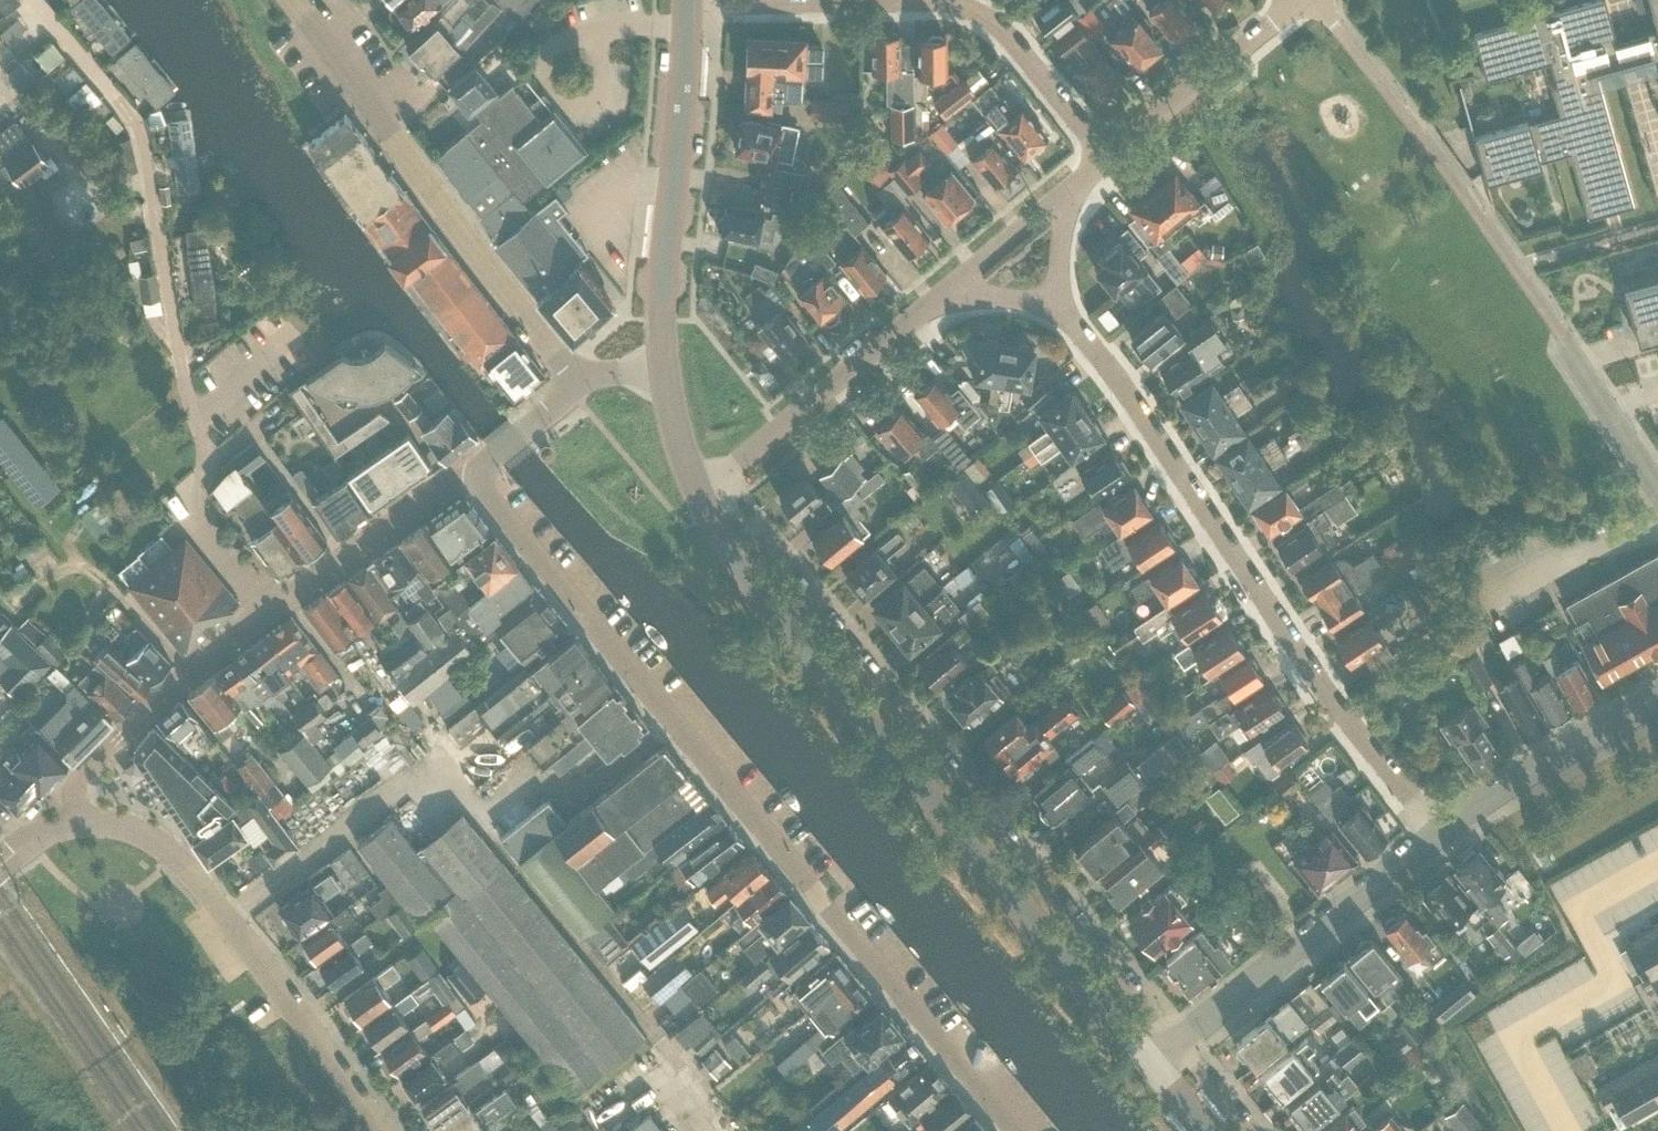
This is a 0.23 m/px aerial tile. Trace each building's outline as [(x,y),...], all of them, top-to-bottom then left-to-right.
[(21,1),(21,0),(0,0),(0,3),(8,12),(21,1)] [(73,2),(114,52),(130,38),(99,0),(76,0),(73,2)] [(395,6),(411,26),(442,0),(402,0),(395,6)] [(421,60),(433,74),(460,50),(459,48),(488,18),(500,4),(514,16),(532,0),(447,0),(438,8),(441,11),(456,28),(421,60)] [(1043,28),(1047,33),(1050,33),(1052,35),(1085,8),(1078,0),(1052,0),(1035,14),(1042,23),(1043,28)] [(1106,3),(1125,27),(1113,36),(1136,65),(1139,62),(1143,63),(1149,57),(1149,54),(1159,46),(1121,0),(1110,0),(1106,3)] [(1194,21),(1177,0),(1162,0),(1149,11),(1172,39),(1194,21)] [(1571,155),(1589,219),(1633,207),(1597,77),(1657,60),(1657,0),(1649,0),(1657,28),(1616,39),(1605,0),(1592,0),(1473,33),(1473,35),(1485,78),(1486,79),(1550,61),(1556,83),(1550,85),(1558,111),(1476,136),(1460,84),(1459,84),(1493,207),(1495,207),(1488,182),(1543,167),(1542,163),(1571,155)] [(1074,19),(1090,37),(1105,25),(1089,6),(1074,19)] [(441,11),(406,43),(421,60),(456,28),(441,11)] [(1090,58),(1077,69),(1099,96),(1101,94),(1105,94),(1110,89),(1111,86),(1121,77),(1099,51),(1100,49),(1095,44),(1074,19),(1053,36),(1063,48),(1074,39),(1090,58)] [(900,69),(899,35),(872,36),(872,69),(886,69),(887,103),(915,102),(915,96),(914,74),(913,74),(913,69),(900,69)] [(918,74),(914,74),(915,96),(926,96),(926,75),(947,75),(946,37),(941,37),(939,35),(932,35),(930,37),(918,37),(918,74)] [(747,37),(746,72),(748,72),(747,107),(768,108),(768,97),(799,98),(800,73),(820,74),(821,44),(805,43),(805,40),(747,37)] [(37,55),(48,69),(64,55),(53,42),(37,55)] [(134,44),(119,56),(159,103),(174,91),(134,44)] [(28,56),(20,63),(43,91),(56,81),(47,71),(43,74),(28,56)] [(482,118),(516,90),(511,84),(499,94),(476,66),(450,87),(469,110),(473,106),(482,118)] [(973,94),(962,80),(934,101),(944,115),(973,94)] [(104,103),(89,84),(68,102),(84,120),(104,103)] [(1018,148),(1024,155),(1033,148),(1038,149),(1044,144),(1043,139),(1046,137),(1021,107),(1006,120),(1004,116),(1006,115),(995,101),(1001,96),(991,84),(973,98),(1016,150),(1018,148)] [(482,118),(436,156),(446,168),(445,169),(460,187),(459,188),(480,214),(479,215),(494,232),(492,234),(496,239),(532,209),(524,199),(585,148),(554,110),(541,121),(534,113),(538,110),(532,102),(528,105),(516,90),(482,118)] [(848,120),(849,99),(811,98),(810,118),(848,120)] [(892,137),(913,137),(913,104),(892,104),(892,137)] [(188,111),(168,114),(178,192),(198,190),(188,111)] [(307,140),(393,254),(388,258),(403,278),(410,273),(446,245),(403,189),(344,111),(307,140)] [(770,162),(768,161),(759,207),(745,204),(744,207),(727,203),(724,216),(720,217),(718,227),(721,230),(721,233),(758,241),(759,235),(773,238),(775,226),(793,230),(800,197),(802,197),(808,166),(803,158),(791,155),(797,125),(767,119),(766,122),(743,117),(740,130),(736,133),(734,141),(737,145),(737,148),(772,155),(770,162)] [(923,125),(915,125),(915,137),(929,133),(929,119),(923,119),(923,125)] [(962,146),(994,185),(1016,167),(994,140),(997,137),(983,120),(972,130),(975,134),(962,146)] [(947,150),(957,143),(941,122),(931,130),(947,150)] [(46,162),(31,142),(21,149),(4,127),(0,130),(0,165),(2,163),(17,183),(46,162)] [(130,137),(112,141),(118,165),(136,161),(130,137)] [(918,170),(929,161),(920,150),(909,159),(906,155),(889,169),(908,192),(924,179),(918,170)] [(972,199),(973,198),(942,159),(933,166),(942,178),(924,192),(946,221),(950,217),(952,220),(960,214),(958,211),(967,203),(969,206),(974,202),(972,199)] [(1154,192),(1176,220),(1188,211),(1196,221),(1207,212),(1213,218),(1236,199),(1223,183),(1202,201),(1191,188),(1187,191),(1175,175),(1154,192)] [(888,232),(906,254),(909,252),(913,253),(918,249),(918,245),(930,234),(904,202),(908,199),(891,178),(878,189),(894,209),(880,221),(882,224),(881,228),(885,232),(888,232)] [(823,198),(844,223),(845,222),(853,232),(868,220),(836,181),(823,198)] [(170,204),(167,185),(159,187),(161,205),(170,204)] [(1165,229),(1176,220),(1154,192),(1133,209),(1146,224),(1142,227),(1152,239),(1148,242),(1157,254),(1155,256),(1174,280),(1186,270),(1166,246),(1173,240),(1165,229)] [(571,339),(613,304),(560,240),(571,231),(558,215),(567,207),(555,193),(494,244),(571,339)] [(51,281),(81,263),(64,237),(67,235),(46,201),(24,215),(43,245),(32,252),(51,281)] [(845,222),(844,223),(835,230),(851,250),(839,260),(865,291),(886,274),(860,243),(861,242),(853,232),(845,222)] [(204,225),(185,228),(197,311),(215,308),(204,225)] [(1146,250),(1127,226),(1118,234),(1123,240),(1098,259),(1102,265),(1096,270),(1102,278),(1101,283),(1108,291),(1113,291),(1114,293),(1122,287),(1124,290),(1126,292),(1128,294),(1129,295),(1132,296),(1135,297),(1138,298),(1139,298),(1142,298),(1145,298),(1148,297),(1151,295),(1152,295),(1160,288),(1136,258),(1146,250)] [(147,236),(132,239),(134,251),(150,248),(147,236)] [(816,236),(804,245),(821,267),(833,257),(816,236)] [(836,304),(845,296),(821,267),(805,247),(804,245),(799,239),(784,263),(782,269),(798,289),(797,289),(820,318),(824,314),(826,316),(834,317),(837,314),(838,307),(836,304)] [(1265,253),(1258,241),(1243,250),(1250,262),(1265,253)] [(507,325),(446,245),(410,273),(463,342),(458,345),(467,357),(472,353),(472,352),(482,344),(507,325)] [(137,289),(160,285),(157,273),(135,276),(137,289)] [(1624,289),(1624,290),(1638,342),(1639,341),(1639,343),(1657,338),(1657,279),(1624,289)] [(767,336),(783,355),(787,352),(789,353),(798,346),(796,344),(805,337),(780,307),(779,308),(759,283),(746,294),(766,319),(758,325),(761,328),(758,330),(764,338),(767,336)] [(1189,303),(1174,283),(1156,297),(1164,307),(1131,333),(1138,343),(1138,346),(1143,352),(1146,353),(1148,356),(1178,333),(1168,319),(1189,303)] [(137,289),(139,302),(162,298),(160,285),(137,289)] [(1171,390),(1174,390),(1176,393),(1225,362),(1215,348),(1224,342),(1211,321),(1189,334),(1197,346),(1160,369),(1168,380),(1167,384),(1171,390)] [(485,360),(514,397),(544,374),(507,325),(482,344),(472,352),(472,353),(473,353),(481,363),(485,360)] [(1000,407),(1000,404),(1008,344),(1000,342),(998,339),(989,338),(986,340),(971,338),(970,340),(970,343),(971,346),(972,351),(973,354),(975,356),(979,362),(977,375),(992,377),(988,403),(971,400),(995,428),(997,416),(998,416),(1000,407)] [(355,398),(370,397),(384,394),(398,387),(409,378),(419,367),(384,343),(378,350),(371,354),(361,357),(352,356),(342,353),(306,378),(311,385),(313,384),(326,391),(340,396),(355,398)] [(1009,344),(1008,344),(1000,404),(1000,407),(1010,409),(1014,381),(1028,383),(1033,348),(1030,347),(1029,344),(1021,343),(1017,345),(1009,344)] [(768,368),(761,360),(753,367),(760,375),(768,368)] [(918,389),(914,393),(937,421),(951,410),(963,425),(976,414),(966,401),(968,400),(958,387),(950,392),(936,374),(928,381),(923,380),(918,385),(918,389)] [(1251,374),(1240,380),(1246,390),(1256,383),(1251,374)] [(1261,398),(1276,389),(1269,379),(1255,389),(1261,398)] [(1031,406),(1049,392),(1041,381),(1023,396),(1031,406)] [(335,454),(349,445),(343,436),(337,439),(299,383),(291,389),(335,454)] [(1182,401),(1185,406),(1183,408),(1188,415),(1191,414),(1197,424),(1244,393),(1238,384),(1219,396),(1211,383),(1182,401)] [(395,401),(409,419),(413,416),(422,409),(408,390),(395,401)] [(1087,414),(1081,405),(1082,403),(1077,396),(1073,395),(1071,392),(1041,413),(1051,427),(1018,450),(1023,457),(1035,449),(1087,414)] [(1207,445),(1210,444),(1213,447),(1241,430),(1233,416),(1251,404),(1244,393),(1197,424),(1205,435),(1202,437),(1207,445)] [(879,423),(876,425),(898,451),(913,439),(925,454),(938,443),(929,431),(925,434),(901,406),(891,413),(888,410),(876,419),(879,423)] [(422,430),(447,459),(474,437),(457,417),(456,419),(447,409),(432,421),(422,409),(413,416),(424,429),(422,430)] [(375,428),(389,418),(380,412),(369,419),(375,428)] [(1297,419),(1284,427),(1292,438),(1305,430),(1303,427),(1311,422),(1305,413),(1297,418),(1297,419)] [(1087,414),(1035,449),(1023,457),(1030,466),(1062,444),(1070,456),(1101,434),(1099,432),(1100,429),(1095,421),(1092,421),(1087,414)] [(375,428),(369,419),(356,427),(362,436),(375,428)] [(362,436),(356,427),(343,436),(349,445),(362,436)] [(388,446),(414,483),(434,469),(408,432),(388,446)] [(958,466),(969,456),(950,433),(939,443),(958,466)] [(826,435),(818,442),(828,455),(837,448),(826,435)] [(1218,455),(1220,458),(1218,460),(1224,470),(1227,468),(1232,476),(1280,447),(1274,437),(1255,450),(1247,436),(1218,455)] [(253,442),(231,458),(243,474),(265,458),(253,442)] [(369,460),(394,496),(414,483),(388,446),(369,460)] [(1244,500),(1246,499),(1248,501),(1277,483),(1268,469),(1286,457),(1280,447),(1232,476),(1240,488),(1238,490),(1244,500)] [(541,451),(540,457),(543,461),(549,461),(553,458),(554,453),(550,448),(545,448),(541,451)] [(1099,497),(1129,475),(1126,472),(1129,469),(1122,459),(1119,461),(1113,451),(1082,473),(1075,463),(1052,478),(1066,499),(1088,483),(1099,497)] [(806,523),(850,487),(857,480),(838,459),(820,475),(828,483),(819,491),(806,476),(780,499),(797,518),(800,516),(806,523)] [(348,474),(374,511),(394,496),(369,460),(348,474)] [(922,494),(933,485),(914,461),(903,469),(922,494)] [(982,487),(963,464),(948,477),(967,500),(982,487)] [(226,472),(212,487),(226,506),(234,501),(259,534),(252,539),(279,576),(303,558),(266,508),(235,465),(226,472)] [(313,501),(337,535),(373,511),(349,476),(321,495),(302,467),(293,473),(312,502),(313,501)] [(1299,509),(1290,495),(1311,482),(1304,472),(1273,493),(1274,495),(1254,508),(1259,516),(1256,518),(1263,529),(1267,527),(1268,530),(1300,510),(1306,520),(1324,510),(1324,509),(1317,498),(1299,509)] [(1324,509),(1345,495),(1357,487),(1351,477),(1317,498),(1324,509)] [(843,510),(812,537),(831,560),(846,548),(857,539),(863,533),(853,521),(864,512),(855,502),(863,495),(855,486),(836,501),(843,510)] [(1142,496),(1135,486),(1127,492),(1125,490),(1102,505),(1100,502),(1074,519),(1085,535),(1110,518),(1119,531),(1151,510),(1148,506),(1149,503),(1145,496),(1142,496)] [(305,558),(328,541),(310,518),(298,501),(290,490),(266,508),(303,558),(304,557),(305,558)] [(1292,567),(1292,568),(1331,543),(1332,540),(1327,531),(1323,532),(1322,532),(1320,529),(1335,520),(1337,523),(1355,512),(1345,495),(1324,509),(1324,510),(1306,520),(1304,522),(1307,526),(1277,544),(1284,555),(1283,559),(1288,566),(1292,567)] [(451,558),(491,530),(464,496),(426,523),(451,558)] [(1175,545),(1174,544),(1177,541),(1170,531),(1167,533),(1159,520),(1129,542),(1123,533),(1101,548),(1115,567),(1136,553),(1145,566),(1175,545)] [(458,569),(451,558),(426,523),(402,540),(428,576),(446,564),(450,569),(449,570),(452,574),(453,573),(458,569)] [(863,592),(864,593),(878,582),(879,584),(894,571),(892,568),(896,564),(888,554),(907,539),(898,527),(868,552),(857,561),(859,564),(847,573),(853,580),(851,584),(859,593),(863,592)] [(1032,529),(1023,536),(1030,547),(1039,540),(1032,529)] [(457,612),(518,564),(491,530),(472,543),(451,558),(458,569),(453,573),(452,574),(436,586),(451,604),(457,612)] [(128,585),(182,653),(227,616),(240,602),(184,536),(128,585)] [(1017,537),(1008,544),(1025,564),(1034,557),(1017,537)] [(857,539),(846,548),(852,555),(863,546),(857,539)] [(1039,540),(1030,547),(1040,559),(1049,552),(1039,540)] [(399,542),(368,563),(387,588),(395,582),(407,599),(415,602),(423,597),(415,587),(419,584),(417,581),(423,577),(417,567),(399,542)] [(863,546),(852,555),(857,561),(868,552),(863,546)] [(1484,547),(1468,557),(1470,560),(1475,570),(1492,561),(1486,550),(1484,547)] [(1345,557),(1337,559),(1334,561),(1332,558),(1301,579),(1303,583),(1302,587),(1305,593),(1310,594),(1316,603),(1380,561),(1373,551),(1353,565),(1350,561),(1345,557)] [(1654,652),(1657,650),(1657,551),(1566,603),(1588,641),(1584,643),(1602,678),(1653,650),(1654,652)] [(1188,566),(1182,556),(1173,562),(1172,559),(1131,587),(1140,599),(1158,587),(1168,600),(1197,580),(1196,577),(1198,573),(1194,566),(1188,566)] [(1316,603),(1323,613),(1322,617),(1326,625),(1331,625),(1332,627),(1364,606),(1354,592),(1386,571),(1380,561),(1316,603)] [(472,652),(499,630),(492,619),(510,604),(509,600),(532,582),(518,564),(457,612),(451,604),(437,615),(450,633),(459,640),(460,638),(472,652)] [(366,565),(349,577),(384,626),(389,622),(383,614),(394,606),(366,565)] [(874,605),(876,608),(875,612),(882,620),(886,619),(892,627),(944,584),(936,575),(913,593),(903,582),(874,605)] [(425,600),(435,593),(423,577),(417,581),(419,584),(415,587),(423,597),(425,600)] [(904,647),(908,646),(909,648),(961,606),(948,589),(952,585),(954,587),(959,583),(953,577),(943,584),(926,598),(892,627),(899,636),(898,640),(904,647)] [(373,619),(345,579),(328,592),(357,629),(392,675),(404,667),(426,651),(400,615),(389,623),(400,637),(389,645),(390,647),(379,656),(373,648),(381,642),(367,623),(373,619)] [(525,660),(569,627),(532,582),(509,600),(510,604),(492,619),(499,630),(501,629),(525,660)] [(980,590),(964,603),(968,607),(979,599),(984,595),(980,590)] [(355,630),(327,592),(303,608),(350,668),(364,657),(391,692),(386,696),(397,709),(409,698),(400,685),(392,675),(357,629),(355,630)] [(1150,617),(1135,628),(1140,636),(1144,640),(1159,629),(1162,634),(1178,623),(1189,638),(1222,615),(1220,612),(1221,607),(1217,601),(1212,601),(1205,592),(1175,614),(1168,605),(1150,617)] [(1353,664),(1386,642),(1376,628),(1403,610),(1392,593),(1368,609),(1372,616),(1336,639),(1353,664)] [(933,682),(936,681),(939,684),(969,660),(956,645),(972,632),(970,629),(990,613),(979,599),(968,607),(959,615),(965,623),(919,661),(928,671),(927,675),(933,682)] [(424,645),(444,631),(426,607),(406,621),(424,645)] [(9,625),(0,616),(0,634),(9,625)] [(291,616),(265,635),(280,652),(277,660),(288,677),(289,676),(286,671),(295,664),(303,675),(307,672),(320,690),(330,683),(326,678),(335,671),(318,648),(316,649),(291,616)] [(81,647),(93,624),(80,618),(69,640),(81,647)] [(1235,636),(1227,624),(1193,647),(1190,643),(1177,652),(1186,666),(1198,658),(1209,674),(1244,650),(1243,648),(1244,643),(1239,637),(1235,636)] [(1448,664),(1470,652),(1454,624),(1432,637),(1448,664)] [(128,656),(151,682),(172,662),(135,625),(125,635),(137,648),(128,656)] [(49,663),(13,627),(0,640),(0,651),(11,663),(0,674),(18,693),(49,663)] [(1140,636),(1135,628),(1134,627),(1110,642),(1117,653),(1140,636)] [(1476,627),(1465,634),(1471,646),(1483,639),(1476,627)] [(400,685),(409,698),(412,702),(472,652),(460,638),(459,640),(450,633),(426,651),(404,667),(411,677),(400,685)] [(547,692),(564,715),(610,679),(574,633),(527,668),(523,663),(474,703),(472,704),(451,721),(446,725),(461,744),(489,722),(496,732),(547,692)] [(57,663),(67,653),(49,635),(39,645),(57,663)] [(287,695),(279,683),(288,677),(277,660),(280,652),(265,635),(248,648),(265,668),(263,679),(271,690),(270,690),(276,699),(279,696),(281,699),(287,695)] [(1574,706),(1596,693),(1589,679),(1579,659),(1563,667),(1548,638),(1544,640),(1552,654),(1543,658),(1550,671),(1557,672),(1574,706)] [(137,696),(150,683),(110,642),(97,655),(137,696)] [(988,650),(1001,665),(1011,656),(998,642),(988,650)] [(232,660),(259,696),(266,706),(276,699),(270,690),(271,690),(263,679),(265,668),(248,648),(232,660)] [(1477,688),(1492,679),(1477,653),(1461,662),(1477,688)] [(1200,708),(1174,725),(1182,737),(1208,720),(1207,719),(1223,708),(1237,699),(1235,696),(1263,678),(1256,668),(1258,664),(1254,660),(1251,660),(1247,655),(1219,675),(1227,687),(1229,690),(1218,698),(1216,695),(1215,696),(1199,707),(1200,708)] [(1550,722),(1572,710),(1551,672),(1536,679),(1524,658),(1514,663),(1525,685),(1530,683),(1550,722)] [(958,713),(962,712),(969,721),(1010,686),(996,670),(998,668),(990,659),(972,674),(970,672),(955,685),(957,687),(947,695),(954,703),(953,706),(958,713)] [(213,674),(239,705),(240,705),(257,726),(263,721),(249,704),(259,696),(232,660),(213,674)] [(115,717),(133,700),(99,664),(81,681),(115,717)] [(404,667),(392,675),(400,685),(411,677),(404,667)] [(187,694),(221,736),(233,726),(226,716),(239,705),(213,674),(187,694)] [(1524,736),(1545,724),(1519,677),(1503,686),(1512,700),(1505,704),(1524,736)] [(41,726),(72,759),(112,722),(84,691),(83,692),(74,683),(67,690),(68,700),(63,705),(59,704),(54,709),(55,713),(41,726)] [(557,755),(570,744),(586,730),(591,735),(629,703),(613,683),(575,713),(572,709),(553,725),(545,732),(524,749),(541,769),(557,755)] [(1274,694),(1269,686),(1235,709),(1233,706),(1210,721),(1220,737),(1239,724),(1247,737),(1284,710),(1283,708),(1283,705),(1277,694),(1274,694)] [(1109,720),(1133,701),(1124,690),(1101,709),(1109,720)] [(325,692),(317,698),(324,707),(332,700),(325,692)] [(474,703),(465,692),(442,711),(451,721),(472,704),(474,703)] [(1161,692),(1152,700),(1160,710),(1170,702),(1161,692)] [(997,752),(1015,773),(1029,761),(1030,763),(1043,752),(1049,760),(1061,750),(1049,736),(1078,712),(1065,697),(1030,726),(1017,710),(984,738),(986,740),(984,745),(991,753),(997,752)] [(205,727),(182,699),(157,719),(183,745),(185,743),(196,755),(214,739),(203,728),(205,727)] [(280,749),(307,782),(332,763),(326,756),(312,739),(324,730),(317,721),(326,715),(313,700),(294,715),(306,731),(280,749)] [(1475,767),(1500,751),(1487,731),(1492,728),(1474,700),(1439,722),(1470,770),(1475,767)] [(412,727),(423,719),(409,701),(398,709),(412,727)] [(381,730),(392,721),(378,703),(367,712),(369,714),(381,730)] [(647,725),(629,703),(591,735),(586,730),(570,744),(557,755),(563,764),(595,738),(609,755),(647,725)] [(542,711),(534,718),(545,732),(553,725),(542,711)] [(352,728),(363,742),(364,743),(381,730),(369,714),(352,728)] [(1301,731),(1298,731),(1291,721),(1262,742),(1260,739),(1246,750),(1255,762),(1258,760),(1268,773),(1272,773),(1278,769),(1278,766),(1308,744),(1305,741),(1306,738),(1301,731)] [(70,761),(32,722),(23,731),(29,738),(18,749),(22,754),(10,766),(16,772),(10,778),(9,776),(0,785),(0,795),(17,813),(35,793),(38,795),(70,761)] [(187,758),(154,726),(136,749),(135,756),(192,837),(235,805),(214,785),(187,758)] [(1118,804),(1187,747),(1175,731),(1133,766),(1127,759),(1100,781),(1118,804)] [(1034,793),(1044,807),(1042,813),(1048,820),(1053,820),(1054,821),(1069,809),(1072,813),(1095,793),(1079,774),(1107,751),(1095,735),(1067,758),(1071,764),(1034,793)] [(1219,743),(1201,756),(1212,772),(1230,759),(1219,743)] [(548,799),(501,837),(581,934),(582,933),(597,920),(605,913),(613,907),(595,885),(621,865),(708,798),(664,745),(565,822),(548,799)] [(336,748),(326,756),(332,763),(337,771),(347,763),(336,748)] [(239,785),(246,795),(254,790),(256,792),(258,791),(276,816),(291,804),(251,754),(236,765),(246,779),(239,785)] [(1204,789),(1217,779),(1202,759),(1189,769),(1204,789)] [(1237,773),(1228,761),(1215,771),(1224,783),(1237,773)] [(1349,767),(1339,774),(1344,781),(1354,773),(1349,767)] [(1283,798),(1300,785),(1290,772),(1273,786),(1283,798)] [(1330,811),(1364,853),(1386,835),(1372,818),(1372,814),(1368,809),(1365,809),(1361,805),(1352,812),(1343,801),(1349,796),(1340,784),(1317,802),(1327,814),(1330,811)] [(216,824),(193,840),(208,861),(245,835),(237,823),(253,812),(275,842),(265,849),(274,863),(297,845),(275,817),(276,816),(258,791),(256,792),(215,822),(216,824)] [(708,799),(708,798),(621,865),(629,877),(640,869),(655,857),(653,854),(659,849),(668,861),(724,818),(709,800),(708,799)] [(1094,869),(1094,870),(1135,839),(1121,821),(1134,810),(1127,801),(1113,811),(1117,816),(1076,848),(1084,857),(1083,862),(1089,869),(1094,869)] [(1126,825),(1140,842),(1153,832),(1139,814),(1126,825)] [(448,888),(390,817),(357,844),(418,918),(425,913),(572,1092),(643,1033),(604,986),(501,863),(464,894),(454,882),(448,888)] [(744,841),(727,821),(677,860),(693,881),(744,841)] [(1143,846),(1102,878),(1110,888),(1109,893),(1115,901),(1120,900),(1121,901),(1162,868),(1147,850),(1168,834),(1161,825),(1153,832),(1140,842),(1143,846)] [(1305,832),(1338,875),(1357,859),(1334,828),(1323,836),(1315,825),(1305,832)] [(1295,859),(1318,890),(1338,875),(1305,832),(1295,839),(1304,852),(1295,859)] [(368,870),(351,846),(331,861),(348,885),(368,870)] [(1479,898),(1478,899),(1489,913),(1497,923),(1508,915),(1491,893),(1505,882),(1504,879),(1506,877),(1497,866),(1494,868),(1479,850),(1475,853),(1473,850),(1463,858),(1466,861),(1456,869),(1479,898)] [(262,851),(250,861),(257,871),(270,862),(262,851)] [(727,889),(736,900),(770,872),(752,851),(706,889),(714,899),(727,889)] [(1193,866),(1129,917),(1154,948),(1189,920),(1177,904),(1187,896),(1185,894),(1203,879),(1202,878),(1213,869),(1204,859),(1194,867),(1193,866)] [(233,871),(230,875),(231,879),(234,882),(238,881),(241,878),(240,874),(237,871),(233,871)] [(339,883),(331,872),(280,908),(288,919),(286,926),(291,933),(298,933),(300,935),(331,911),(320,896),(339,883)] [(736,900),(734,902),(743,913),(734,921),(740,929),(786,891),(770,872),(736,900)] [(1458,889),(1445,873),(1421,892),(1446,925),(1463,911),(1475,925),(1489,913),(1478,899),(1475,902),(1462,887),(1458,889)] [(1267,921),(1277,912),(1253,883),(1243,891),(1267,921)] [(367,904),(377,916),(391,905),(382,893),(367,904)] [(621,931),(648,910),(635,894),(609,915),(621,931)] [(756,959),(807,917),(789,895),(775,908),(773,906),(737,937),(756,959)] [(405,933),(417,923),(402,902),(390,912),(405,933)] [(680,904),(632,943),(649,965),(697,926),(680,904)] [(310,957),(315,957),(317,960),(344,939),(333,925),(336,922),(339,926),(354,916),(347,906),(302,939),(307,947),(305,951),(310,957)] [(1387,921),(1387,924),(1384,927),(1407,957),(1420,948),(1431,962),(1444,953),(1432,937),(1433,936),(1424,923),(1419,927),(1406,909),(1396,917),(1393,916),(1387,921)] [(597,920),(582,933),(606,962),(629,943),(605,913),(597,920)] [(829,944),(810,921),(741,978),(746,984),(769,965),(777,974),(783,969),(788,976),(829,944)] [(1653,924),(1654,926),(1640,935),(1625,943),(1645,979),(1647,977),(1657,995),(1657,921),(1653,924)] [(1202,927),(1166,956),(1166,958),(1178,971),(1179,971),(1180,972),(1181,971),(1183,974),(1178,977),(1191,992),(1220,968),(1231,960),(1218,942),(1215,944),(1202,927)] [(333,982),(336,986),(363,965),(351,950),(354,948),(357,951),(371,940),(365,931),(320,964),(325,971),(324,976),(328,982),(333,982)] [(1358,949),(1349,956),(1387,1003),(1389,1001),(1398,993),(1390,984),(1391,983),(1402,974),(1372,937),(1369,939),(1364,938),(1357,945),(1358,949)] [(437,968),(422,947),(406,959),(422,979),(437,968)] [(642,981),(659,1002),(664,998),(698,969),(681,949),(642,981)] [(807,1001),(810,1006),(840,982),(846,980),(855,972),(850,966),(849,967),(836,951),(794,984),(808,1001),(807,1001)] [(447,974),(470,1002),(486,989),(462,961),(447,974)] [(1329,972),(1320,979),(1358,1026),(1370,1016),(1362,1007),(1373,998),(1343,961),(1341,962),(1336,962),(1328,968),(1329,972)] [(354,1017),(359,1017),(361,1020),(390,998),(380,983),(383,981),(385,983),(399,973),(391,962),(345,998),(351,1007),(349,1011),(354,1017)] [(698,969),(664,998),(673,1009),(690,995),(696,1003),(716,987),(700,967),(698,969)] [(373,1043),(378,1043),(380,1045),(408,1024),(398,1009),(401,1006),(403,1010),(418,999),(418,1000),(433,990),(437,996),(449,987),(438,971),(411,990),(410,989),(364,1024),(370,1033),(369,1037),(373,1043)] [(832,1029),(873,996),(858,978),(859,977),(855,972),(846,980),(840,982),(810,1006),(817,1015),(819,1014),(832,1029)] [(1299,991),(1318,1013),(1326,1006),(1329,1004),(1310,982),(1299,991)] [(382,1049),(388,1058),(387,1062),(391,1068),(396,1068),(398,1072),(426,1049),(418,1037),(463,1005),(456,995),(382,1049)] [(1307,1022),(1288,999),(1236,1042),(1238,1044),(1237,1050),(1242,1056),(1248,1057),(1255,1065),(1307,1022)] [(864,1062),(903,1030),(888,1013),(881,1004),(857,1026),(854,1023),(822,1050),(831,1061),(839,1054),(854,1072),(865,1063),(864,1062)] [(466,1028),(475,1021),(464,1006),(455,1013),(466,1028)] [(1335,1016),(1326,1006),(1318,1013),(1309,1021),(1317,1031),(1335,1016)] [(703,1011),(675,1033),(687,1048),(692,1043),(700,1053),(718,1039),(709,1028),(714,1024),(703,1011)] [(1411,1044),(1423,1035),(1407,1016),(1395,1026),(1411,1044)] [(465,1029),(454,1037),(460,1046),(471,1037),(465,1029)] [(865,1063),(854,1072),(810,1109),(814,1114),(797,1128),(800,1130),(836,1130),(835,1130),(924,1055),(904,1031),(865,1063)] [(1385,1066),(1410,1045),(1401,1033),(1375,1054),(1385,1066)] [(735,1035),(724,1045),(739,1062),(750,1052),(735,1035)] [(1308,1036),(1262,1073),(1269,1081),(1268,1088),(1274,1094),(1280,1095),(1281,1096),(1319,1065),(1309,1052),(1317,1045),(1308,1036)] [(414,1094),(417,1098),(445,1076),(435,1063),(437,1061),(435,1058),(439,1056),(442,1059),(457,1048),(450,1038),(401,1075),(407,1084),(405,1088),(408,1094),(414,1094)] [(1360,1060),(1369,1052),(1367,1050),(1357,1038),(1339,1052),(1351,1067),(1360,1060)] [(802,1059),(814,1048),(805,1039),(776,1065),(784,1074),(802,1059)] [(814,1048),(802,1059),(813,1071),(825,1061),(814,1048)] [(700,1064),(713,1078),(730,1062),(717,1049),(700,1064)] [(1369,1052),(1360,1060),(1371,1073),(1382,1065),(1368,1049),(1367,1050),(1369,1052)] [(1581,1051),(1570,1058),(1574,1065),(1585,1059),(1581,1051)] [(1320,1079),(1288,1104),(1295,1113),(1294,1119),(1300,1126),(1306,1126),(1307,1127),(1358,1084),(1332,1055),(1313,1072),(1320,1079)] [(457,1078),(422,1105),(436,1126),(468,1102),(459,1091),(486,1070),(476,1057),(454,1074),(457,1078)] [(1598,1087),(1609,1107),(1616,1103),(1626,1121),(1627,1120),(1657,1102),(1657,1057),(1652,1061),(1650,1057),(1633,1067),(1635,1070),(1616,1081),(1614,1077),(1606,1082),(1598,1087)] [(951,1087),(929,1061),(887,1095),(910,1122),(951,1087)] [(495,1118),(500,1114),(515,1102),(503,1087),(473,1109),(468,1102),(436,1126),(440,1130),(470,1130),(486,1119),(487,1119),(493,1115),(495,1118)] [(972,1111),(954,1091),(921,1116),(932,1130),(949,1130),(972,1111)] [(1456,1130),(1473,1130),(1482,1124),(1463,1101),(1444,1116),(1456,1130)] [(1358,1124),(1364,1118),(1354,1105),(1347,1111),(1345,1110),(1320,1130),(1363,1130),(1358,1124)] [(1426,1119),(1417,1108),(1398,1124),(1391,1115),(1371,1130),(1411,1130),(1426,1119)] [(650,1112),(627,1130),(665,1130),(650,1112)] [(974,1113),(953,1130),(989,1130),(974,1113)] [(505,1121),(500,1114),(495,1118),(478,1130),(493,1130),(505,1121)] [(577,1117),(559,1130),(560,1130),(585,1130),(586,1130),(577,1117)] [(541,1126),(545,1130),(550,1130),(555,1127),(549,1120),(541,1126)]
